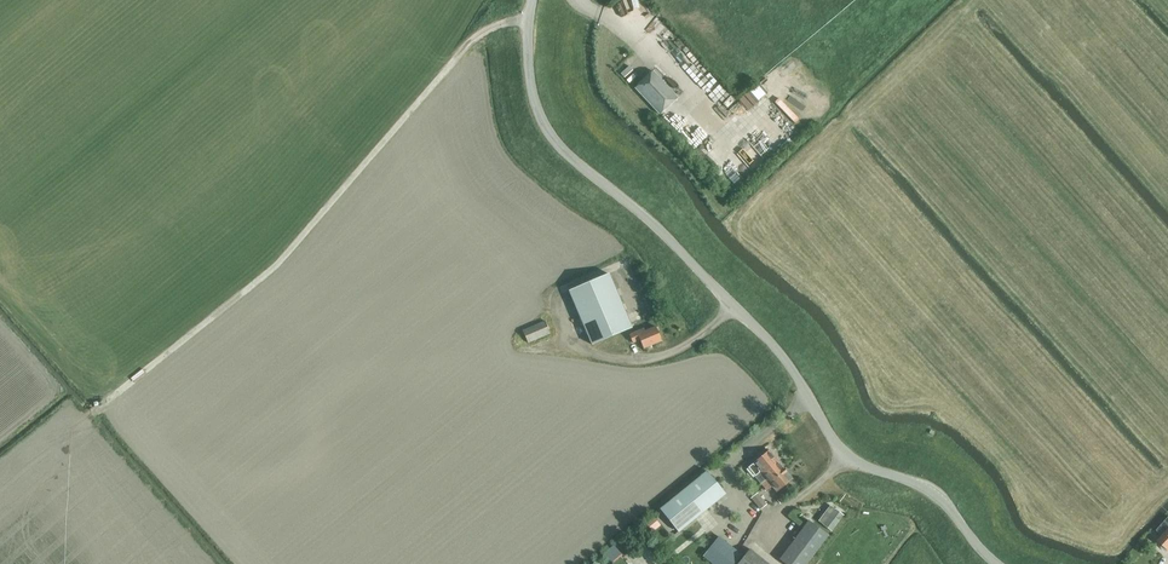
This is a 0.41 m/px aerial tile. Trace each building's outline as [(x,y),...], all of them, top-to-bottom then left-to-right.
[(635,87),(660,114),(677,97),(653,71),(635,87)] [(757,82),(740,99),(750,109),(767,92),(757,82)] [(679,131),(697,147),(709,133),(692,117),(679,131)] [(609,274),(569,291),(592,344),(632,327),(609,274)] [(523,330),(528,342),(550,333),(545,320),(523,330)] [(629,334),(632,342),(639,339),(643,348),(661,341),(656,326),(645,331),(644,328),(629,334)] [(748,467),(755,475),(760,471),(766,479),(761,483),(768,490),(773,486),(777,492),(792,479),(769,450),(748,467)] [(727,489),(709,467),(662,505),(681,528),(727,489)] [(761,508),(768,502),(758,491),(751,498),(761,508)] [(818,521),(831,531),(842,516),(830,506),(818,521)] [(1167,550),(1167,518),(1152,535),(1167,550)] [(786,563),(806,563),(828,535),(809,520),(780,559),(786,563)] [(713,563),(734,563),(735,563),(742,555),(718,536),(702,555),(713,563)] [(746,553),(737,563),(760,563),(746,553)]
